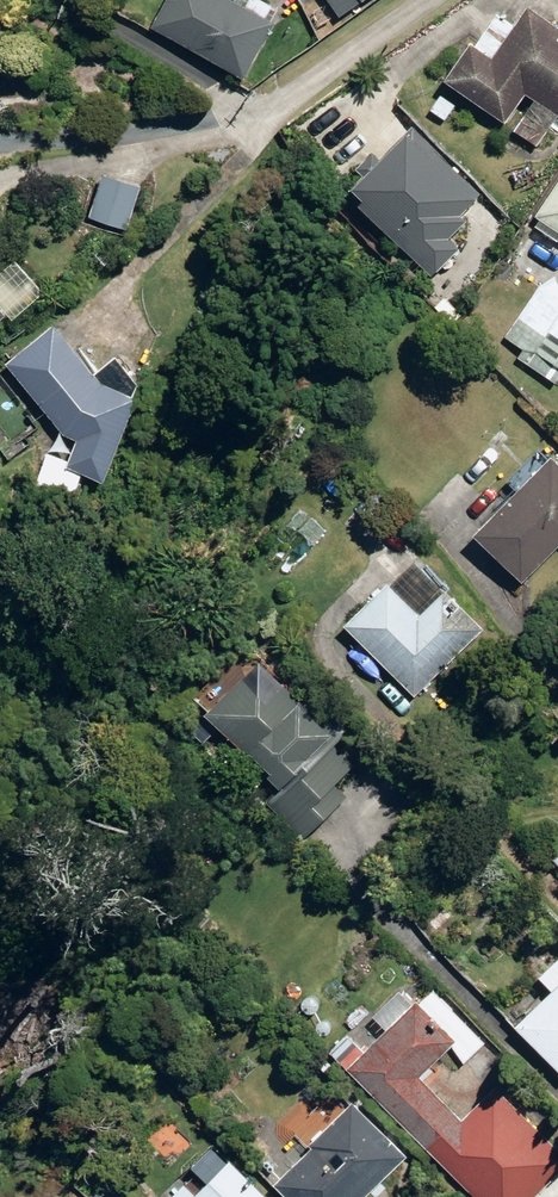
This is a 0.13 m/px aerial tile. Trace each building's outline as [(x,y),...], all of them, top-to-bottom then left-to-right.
[(252,73),(282,18),(248,0),(170,0),(158,22),(252,73)] [(535,87),(557,103),(557,14),(539,0),(503,51),(482,36),(456,73),(514,115),(535,87)] [(432,109),(448,119),(459,104),(442,93),(432,109)] [(377,193),(371,199),(437,272),(466,246),(455,234),(471,219),(465,213),(484,196),(419,125),(362,176),(377,193)] [(89,217),(126,229),(139,187),(103,176),(89,217)] [(557,224),(557,188),(542,213),(557,224)] [(557,378),(557,291),(544,282),(509,334),(527,346),(522,354),(557,378)] [(67,466),(109,480),(139,396),(100,383),(52,327),(5,368),(64,436),(76,440),(67,466)] [(533,576),(557,550),(557,453),(484,528),(533,576)] [(353,618),(422,692),(493,625),(452,582),(426,606),(398,576),(353,618)] [(273,798),(311,837),(352,793),(341,782),(361,761),(341,742),(354,728),(317,692),(310,698),(270,655),(216,708),(288,783),(273,798)] [(526,1020),(557,1052),(557,989),(526,1020)] [(355,1065),(445,1157),(478,1124),(426,1071),(465,1036),(425,995),(355,1065)] [(299,1196),(366,1196),(413,1152),(362,1098),(318,1140),(321,1143),(283,1181),(299,1196)] [(238,1158),(202,1191),(191,1180),(173,1196),(276,1196),(238,1158)]
